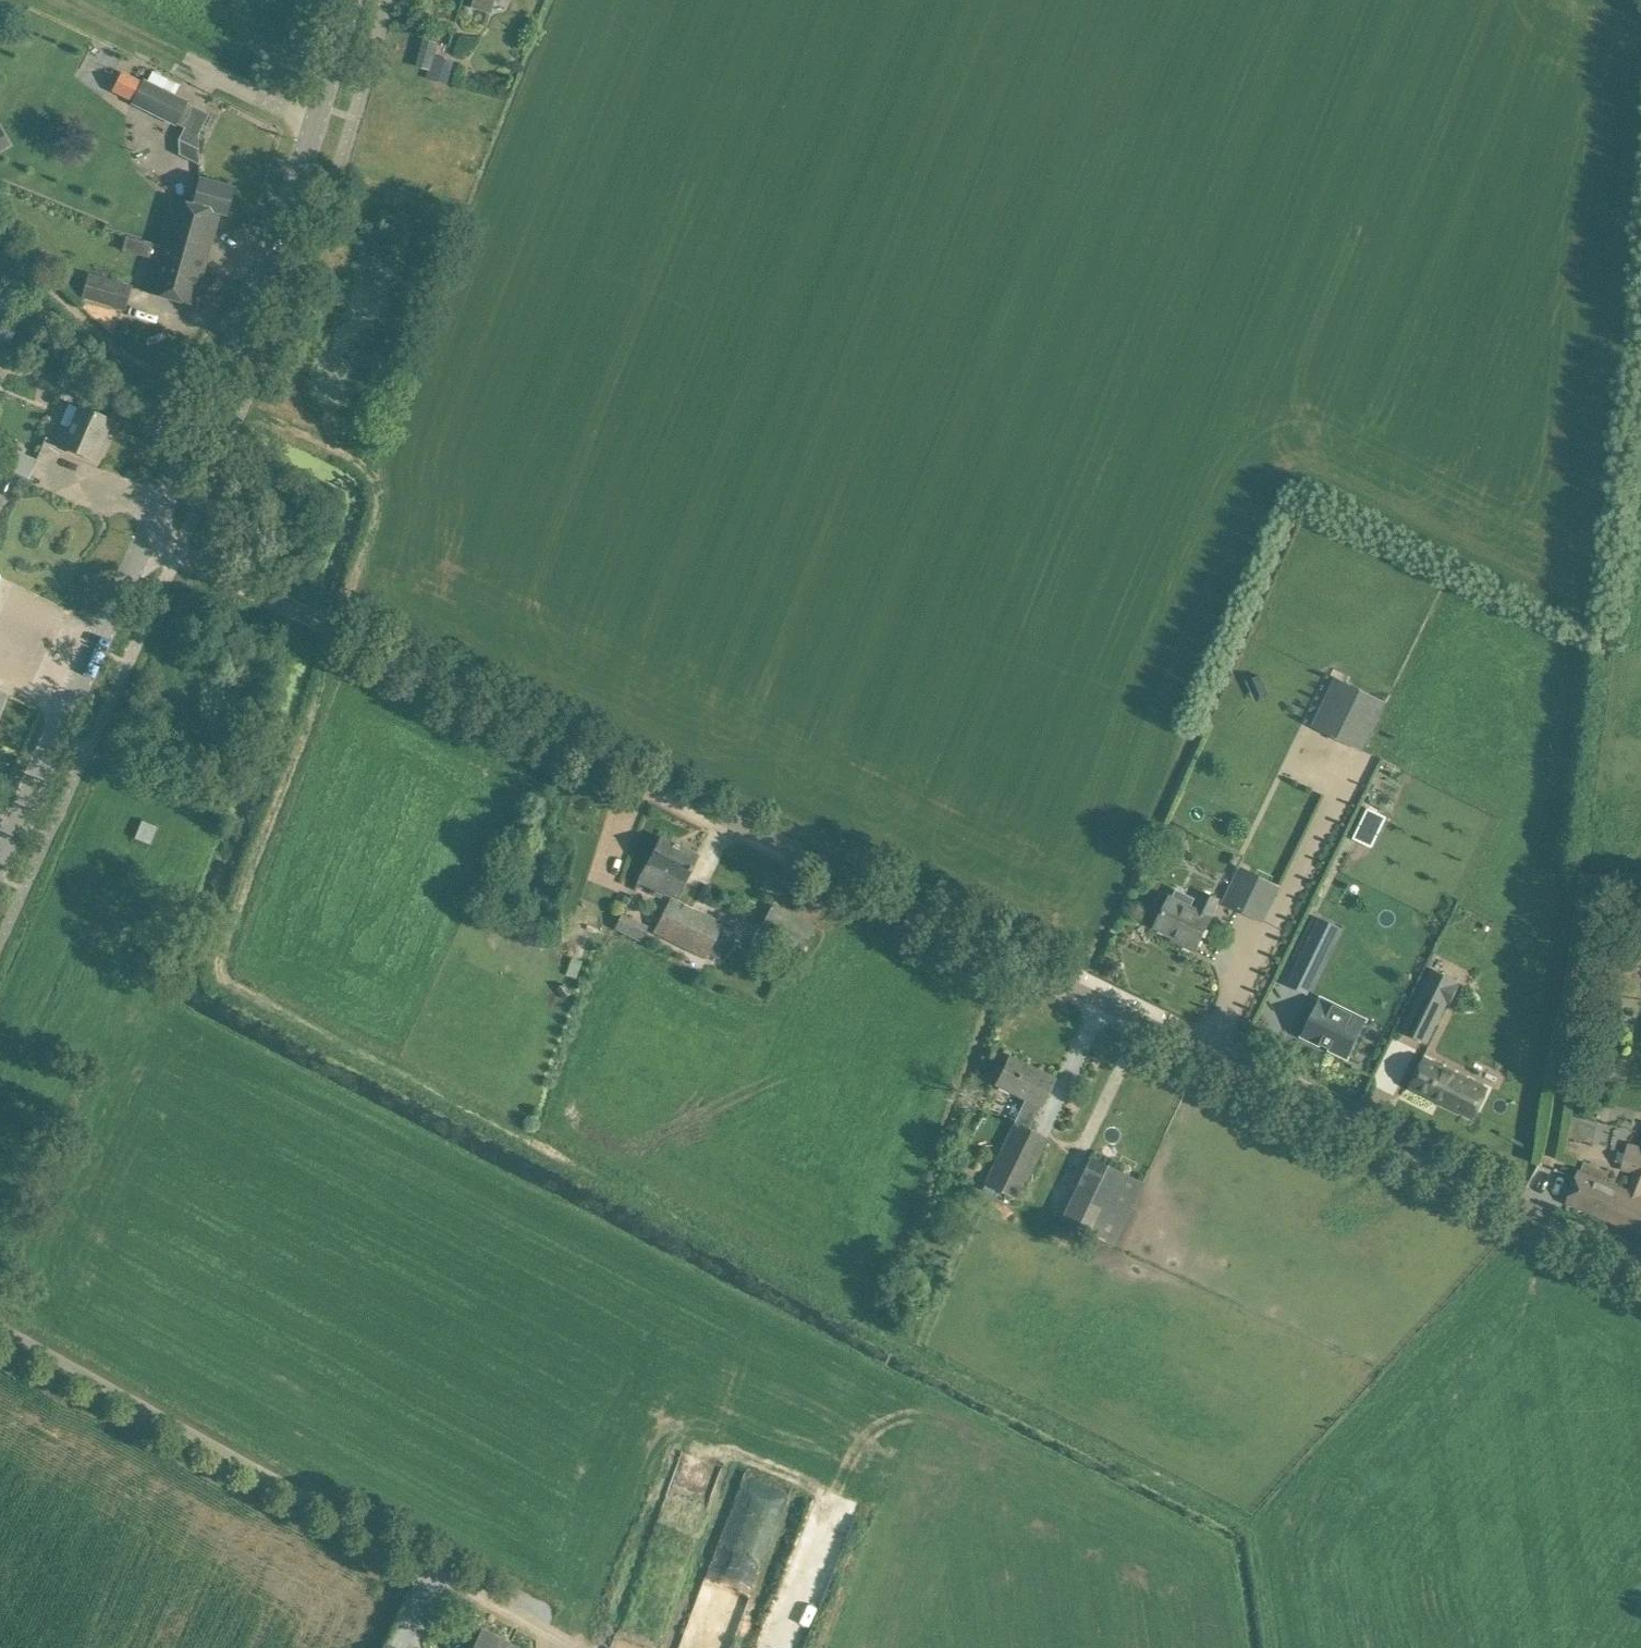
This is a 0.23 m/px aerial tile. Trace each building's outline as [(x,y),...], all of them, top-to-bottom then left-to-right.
[(422,39),(415,67),(429,70),(427,77),(447,83),(454,61),(434,55),(437,43),(422,39)] [(144,80),(133,103),(175,124),(187,101),(144,80)] [(11,145),(0,126),(0,151),(11,145)] [(235,188),(214,182),(200,177),(192,204),(175,199),(174,199),(161,245),(206,258),(219,213),(227,215),(235,188)] [(193,305),(206,258),(161,245),(148,291),(172,299),(193,305)] [(126,308),(132,287),(90,275),(84,296),(126,308)] [(112,420),(92,411),(80,407),(70,430),(62,426),(55,442),(71,449),(91,458),(100,435),(104,437),(112,420)] [(29,479),(37,459),(12,449),(4,470),(29,479)] [(1364,751),(1389,698),(1339,673),(1311,726),(1364,751)] [(1260,675),(1248,681),(1254,693),(1266,687),(1260,675)] [(1335,793),(1341,778),(1296,757),(1290,772),(1335,793)] [(1369,807),(1353,838),(1363,843),(1368,834),(1377,839),(1388,816),(1369,807)] [(149,844),(157,827),(143,821),(135,838),(149,844)] [(667,893),(678,898),(686,882),(684,881),(698,855),(662,837),(649,863),(647,862),(637,882),(666,896),(667,893)] [(1167,907),(1157,926),(1184,940),(1182,943),(1196,950),(1206,930),(1221,900),(1205,892),(1197,909),(1192,906),(1183,902),(1187,894),(1197,875),(1166,860),(1160,874),(1180,884),(1174,897),(1172,896),(1167,907)] [(1262,920),(1281,882),(1244,864),(1225,902),(1262,920)] [(670,898),(654,930),(706,956),(707,953),(710,947),(716,937),(719,931),(722,924),(670,898)] [(648,926),(623,913),(615,929),(640,941),(648,926)] [(1333,943),(1313,933),(1298,965),(1317,974),(1333,943)] [(1434,969),(1413,1013),(1436,1024),(1447,1001),(1451,1003),(1460,986),(1456,984),(1458,980),(1434,969)] [(566,984),(558,989),(565,999),(572,994),(566,984)] [(1367,1022),(1320,999),(1302,1035),(1349,1058),(1367,1022)] [(1615,1060),(1623,1022),(1601,1018),(1591,1028),(1587,1057),(1615,1060)] [(1490,1087),(1426,1056),(1410,1087),(1475,1118),(1490,1087)] [(1019,1199),(1039,1158),(1048,1138),(1029,1129),(1041,1105),(1042,1105),(1055,1079),(1010,1057),(997,1084),(1025,1097),(1014,1122),(1012,1121),(983,1182),(1019,1199)] [(1571,1135),(1596,1141),(1601,1121),(1576,1115),(1571,1135)] [(1627,1144),(1622,1170),(1636,1173),(1633,1191),(1607,1180),(1611,1171),(1586,1161),(1582,1170),(1569,1202),(1640,1231),(1640,1147),(1627,1144)] [(1112,1249),(1141,1185),(1088,1161),(1059,1225),(1112,1249)] [(482,1629),(472,1647),(519,1647),(482,1629)]
